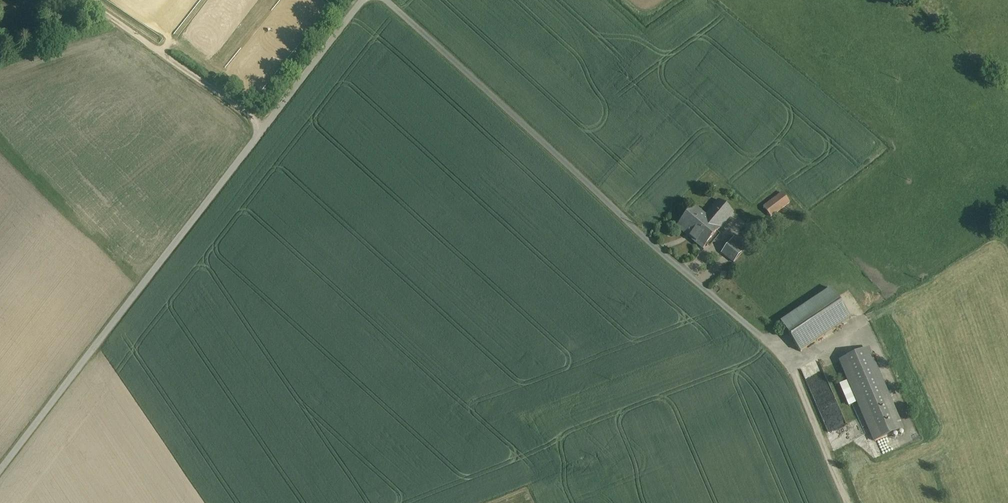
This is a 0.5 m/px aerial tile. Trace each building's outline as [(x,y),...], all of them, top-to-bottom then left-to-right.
[(773,218),(792,202),(783,191),(764,206),(773,218)] [(706,218),(719,230),(734,214),(720,201),(706,218)] [(696,209),(679,229),(702,249),(719,230),(706,218),(696,209)] [(722,254),(735,261),(747,242),(734,235),(722,254)] [(779,325),(796,352),(847,318),(829,292),(779,325)] [(867,349),(836,363),(872,443),(902,430),(867,349)]
